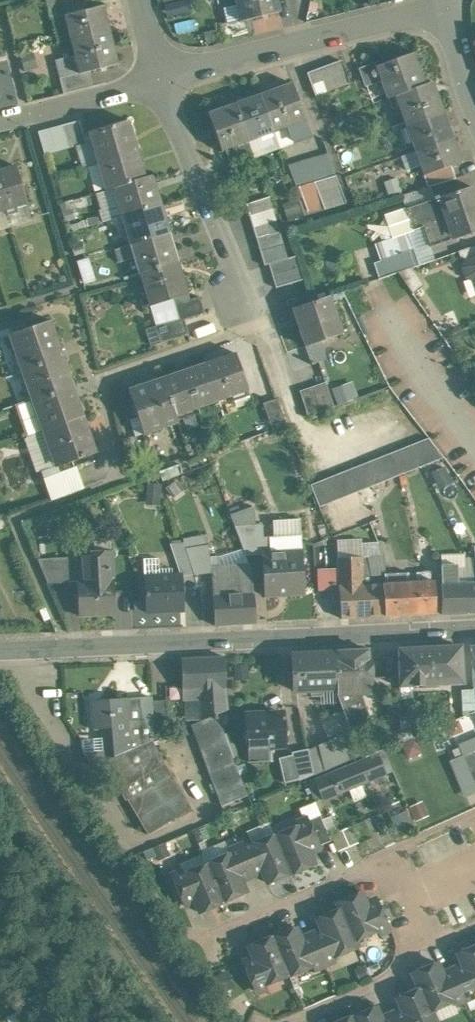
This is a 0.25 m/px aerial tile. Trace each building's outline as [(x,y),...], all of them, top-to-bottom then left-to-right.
[(50,18),(64,15),(88,9),(85,0),(46,0),(50,18)] [(166,15),(191,8),(189,0),(162,0),(166,15)] [(238,9),(242,8),(245,18),(245,20),(250,19),(280,11),(277,0),(236,0),(238,9)] [(88,9),(64,15),(67,26),(71,25),(74,38),(70,39),(70,40),(109,30),(103,5),(88,9)] [(245,18),(220,24),(224,40),(254,32),(250,19),(245,20),(245,18)] [(109,30),(70,40),(76,62),(80,61),(83,73),(118,64),(109,30)] [(412,52),(379,64),(384,76),(380,77),(388,98),(399,94),(425,84),(412,52)] [(341,60),(330,64),(338,87),(349,83),(341,60)] [(330,64),(318,68),(326,91),(338,87),(330,64)] [(318,68),(307,73),(315,95),(326,91),(318,68)] [(310,134),(291,82),(259,94),(271,128),(273,132),(287,127),(292,140),(310,134)] [(425,84),(399,94),(403,105),(399,106),(406,127),(410,126),(444,114),(432,82),(425,84)] [(259,94),(235,103),(248,141),(259,137),(258,132),(271,128),(259,94)] [(235,103),(208,113),(221,151),(236,145),(235,141),(246,137),(247,141),(248,141),(235,103)] [(444,114),(410,126),(415,139),(411,141),(415,151),(419,150),(453,137),(444,114)] [(79,120),(61,125),(68,148),(86,143),(79,120)] [(127,121),(88,132),(97,163),(136,151),(127,121)] [(61,125),(49,128),(56,151),(68,148),(61,125)] [(49,128),(37,131),(44,154),(56,151),(49,128)] [(453,137),(419,150),(424,163),(420,164),(424,175),(462,162),(453,137)] [(136,151),(97,163),(105,190),(112,188),(144,178),(136,151)] [(327,152),(289,163),(298,186),(314,181),(336,175),(327,152)] [(0,170),(0,201),(3,211),(26,204),(15,166),(0,170)] [(336,175),(314,181),(324,209),(346,203),(336,175)] [(144,178),(112,188),(121,216),(159,205),(151,176),(144,178)] [(314,181),(298,186),(302,199),(298,200),(303,215),(324,209),(314,181)] [(438,197),(437,195),(433,197),(434,198),(405,208),(413,230),(423,226),(430,247),(474,231),(474,195),(472,186),(438,197)] [(269,197),(246,204),(249,215),(272,208),(269,197)] [(159,205),(121,216),(130,245),(168,233),(159,205)] [(272,208),(249,215),(253,227),(276,220),(272,208)] [(276,220),(253,227),(256,238),(279,231),(276,220)] [(279,231),(256,238),(264,265),(268,264),(287,258),(279,231)] [(168,233),(130,245),(139,274),(140,273),(177,262),(168,233)] [(458,251),(460,256),(468,260),(474,258),(474,245),(458,251)] [(287,258),(268,264),(272,276),(299,267),(296,255),(287,258)] [(468,260),(465,267),(467,275),(474,278),(474,279),(474,258),(468,260)] [(177,262),(140,273),(149,306),(188,294),(178,262),(177,262)] [(299,267),(272,276),(276,288),(303,279),(299,267)] [(412,267),(398,272),(413,293),(424,285),(412,267)] [(330,295),(292,309),(305,346),(342,333),(330,295)] [(199,296),(174,303),(179,320),(204,313),(199,296)] [(50,320),(9,334),(31,399),(73,385),(50,320)] [(235,353),(205,363),(217,400),(247,389),(235,353)] [(204,362),(184,369),(198,407),(218,400),(217,400),(205,363),(204,362)] [(184,369),(162,377),(175,415),(198,407),(184,369)] [(162,377),(127,389),(144,435),(178,422),(175,415),(162,377)] [(353,380),(333,386),(338,402),(358,396),(353,380)] [(325,381),(313,386),(322,410),(334,406),(325,381)] [(31,399),(15,405),(27,437),(46,430),(84,417),(73,385),(31,399)] [(313,386),(299,390),(309,415),(322,410),(313,386)] [(285,424),(276,398),(263,402),(272,429),(285,424)] [(84,417),(46,430),(58,466),(73,460),(96,452),(84,417)] [(443,457),(428,438),(411,444),(420,466),(443,457)] [(411,444),(400,449),(409,471),(420,466),(411,444)] [(400,449),(389,453),(398,475),(409,471),(400,449)] [(389,453),(378,458),(387,480),(398,475),(389,453)] [(378,458),(367,462),(376,484),(387,480),(378,458)] [(58,466),(50,469),(59,495),(83,487),(73,460),(58,466)] [(367,462),(355,466),(365,488),(376,484),(367,462)] [(355,466),(344,471),(353,493),(365,488),(355,466)] [(59,495),(50,469),(41,472),(50,498),(59,495)] [(344,471),(333,475),(342,497),(353,493),(344,471)] [(342,497),(333,475),(322,480),(331,502),(342,497)] [(322,480),(310,484),(319,506),(331,502),(322,480)] [(302,551),(262,553),(264,595),(304,593),(302,551)] [(114,614),(111,554),(81,555),(83,580),(77,580),(79,616),(114,614)] [(464,554),(441,554),(441,565),(457,565),(458,583),(465,583),(464,554)] [(383,555),(367,557),(370,571),(384,568),(383,555)] [(67,556),(37,558),(47,582),(69,581),(67,556)] [(362,557),(338,558),(339,586),(363,585),(362,557)] [(181,574),(159,575),(158,558),(143,559),(146,612),(183,610),(181,574)] [(457,565),(441,565),(442,583),(441,583),(442,614),(466,613),(465,583),(458,583),(457,565)] [(384,568),(370,571),(372,584),(382,584),(386,583),(384,568)] [(408,572),(396,573),(396,583),(386,583),(382,584),(384,616),(423,614),(423,597),(417,598),(417,582),(416,582),(409,582),(408,572)] [(432,572),(416,572),(416,582),(417,582),(417,598),(423,597),(423,614),(435,613),(435,581),(432,581),(432,572)] [(465,583),(466,613),(474,613),(474,582),(465,583)] [(339,586),(338,586),(341,618),(384,616),(382,584),(372,584),(363,585),(339,586)] [(253,592),(213,595),(215,625),(255,622),(253,592)] [(460,646),(428,648),(432,684),(462,682),(460,646)] [(428,648),(398,648),(400,686),(432,684),(428,648)] [(369,650),(336,652),(337,689),(337,693),(343,710),(347,721),(358,717),(348,692),(361,692),(370,692),(369,650)] [(336,652),(291,654),(292,679),(294,679),(294,691),(337,689),(336,652)] [(224,657),(182,659),(183,689),(193,689),(193,694),(199,693),(200,720),(216,714),(227,709),(225,687),(224,687),(224,657)] [(396,661),(387,661),(387,682),(397,681),(396,661)] [(227,677),(248,677),(248,663),(226,663),(227,677)] [(374,731),(361,692),(348,692),(358,717),(347,721),(351,731),(354,739),(374,731)] [(166,728),(166,698),(154,698),(153,728),(166,728)] [(127,699),(90,702),(93,729),(102,728),(102,738),(104,760),(123,752),(122,743),(139,742),(138,725),(129,725),(127,699)] [(329,740),(351,731),(347,721),(343,710),(320,719),(329,740)] [(282,713),(246,714),(248,762),(269,760),(268,747),(284,746),(282,713)] [(247,795),(216,714),(200,720),(190,724),(221,806),(247,795)] [(308,749),(314,773),(359,753),(354,739),(351,731),(329,740),(308,749)] [(308,749),(292,752),(299,780),(314,773),(308,749)] [(314,779),(323,800),(385,774),(377,754),(314,779)] [(181,757),(170,762),(173,771),(185,767),(181,757)] [(120,787),(120,791),(148,832),(191,805),(165,762),(120,787)] [(330,840),(319,815),(308,819),(319,845),(330,840)] [(308,819),(274,834),(291,873),(291,874),(314,865),(307,850),(319,845),(308,819)] [(273,833),(240,847),(251,873),(262,868),(268,883),(291,873),(274,834),(273,833)] [(240,847),(206,862),(223,902),(245,893),(239,878),(251,873),(240,847)] [(206,862),(171,877),(182,903),(194,898),(200,913),(223,903),(223,902),(206,862)] [(378,901),(366,906),(360,891),(337,901),(340,907),(354,941),(389,926),(378,901)] [(340,907),(317,917),(323,932),(312,936),(323,962),(357,947),(354,941),(340,907)] [(312,936),(301,941),(295,926),(272,936),(289,975),(289,976),(323,962),(312,936)] [(272,936),(272,935),(249,944),(255,959),(243,964),(254,990),(289,975),(272,936)] [(458,952),(464,966),(453,971),(464,997),(474,992),(474,944),(458,952)] [(453,971),(442,976),(436,961),(413,971),(419,986),(430,1011),(464,997),(453,971)] [(397,996),(403,1011),(392,1016),(395,1021),(435,1021),(430,1011),(419,986),(397,996)] [(381,1020),(375,1006),(352,1015),(355,1021),(395,1021),(392,1016),(381,1020)]
